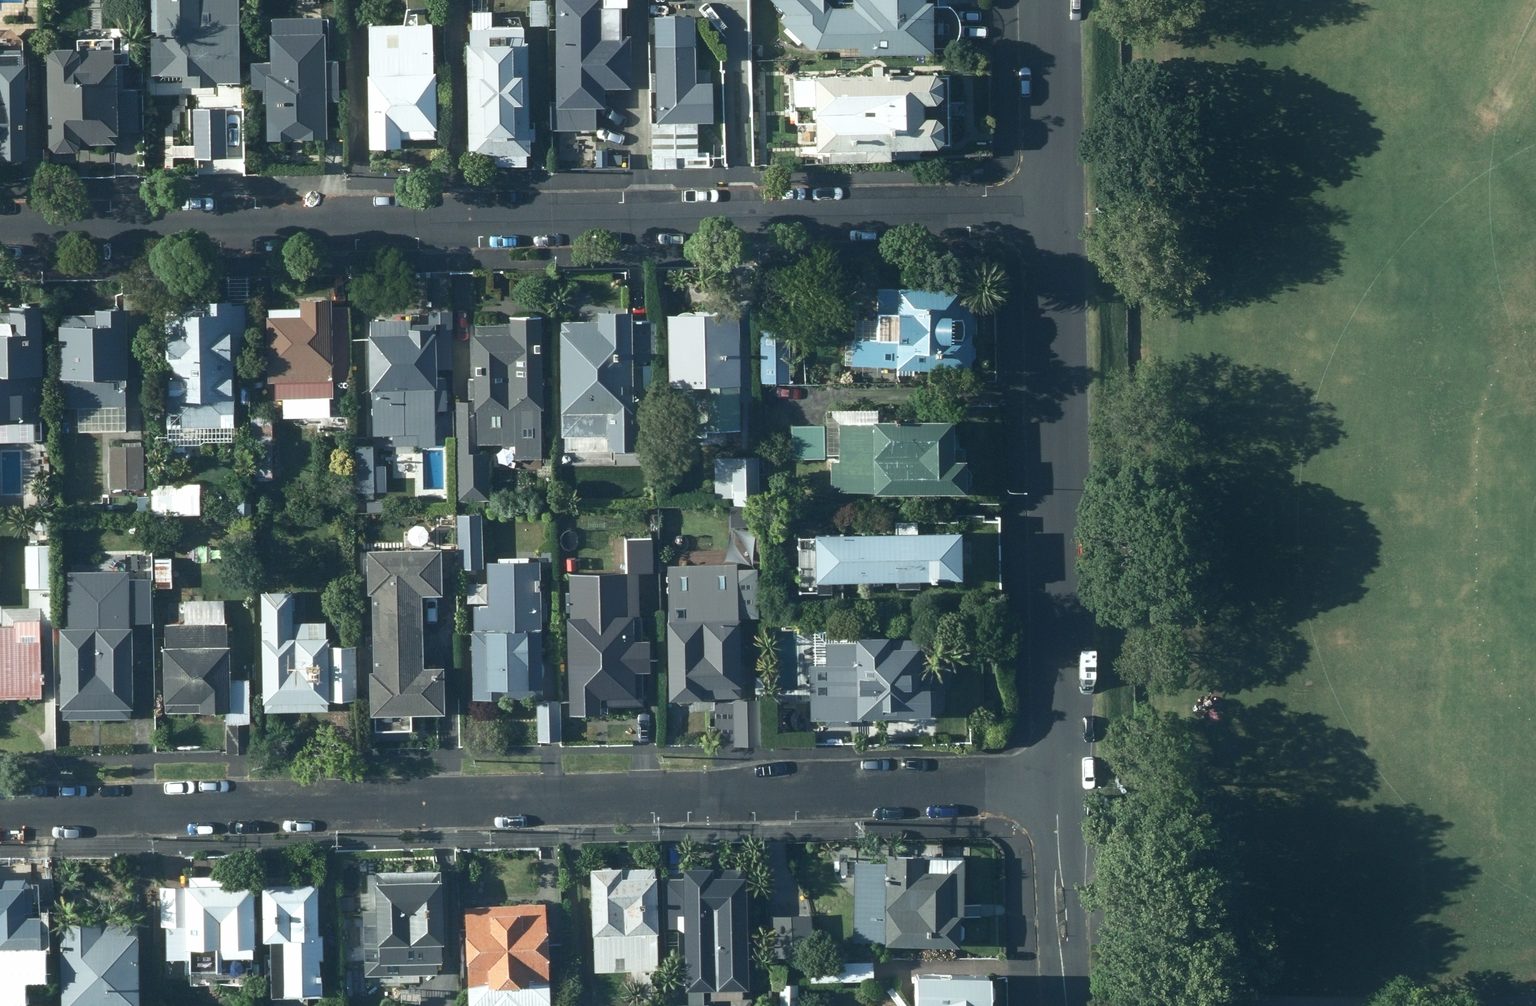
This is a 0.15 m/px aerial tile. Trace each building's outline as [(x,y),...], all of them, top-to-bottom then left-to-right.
[(151,86),(238,83),(235,0),(149,0),(151,86)] [(467,44),(471,157),(478,156),(478,162),(497,162),(496,167),(529,166),(529,156),(532,156),(528,42),(525,42),(525,29),(548,28),(547,0),(473,0),(473,29),(471,29),(470,44),(467,44)] [(555,103),(550,103),(550,131),(596,130),(596,109),(604,109),(604,90),(629,89),(629,37),(621,37),(621,9),(628,9),(628,0),(555,0),(555,103)] [(843,3),(852,3),(853,8),(831,10),(823,1),(823,0),(769,0),(785,15),(779,22),(786,28),(782,32),(797,45),(800,42),(809,49),(858,49),(858,56),(933,54),(933,48),(950,50),(950,48),(953,44),(956,41),(958,36),(959,32),(960,27),(958,22),(957,18),(955,13),(952,10),(949,7),(948,7),(948,0),(843,0),(843,3)] [(327,19),(269,19),(271,63),(249,64),(250,90),(260,90),(261,105),(265,105),(266,141),(326,140),(325,104),(338,103),(336,62),(324,62),(323,48),(328,48),(327,19)] [(693,21),(653,22),(655,124),(650,124),(651,166),(663,166),(675,165),(675,159),(697,159),(696,119),(702,119),(701,88),(694,88),(693,21)] [(433,25),(367,27),(367,76),(364,76),(365,150),(401,150),(401,131),(403,131),(403,139),(434,139),(433,25)] [(24,160),(21,42),(7,29),(0,30),(0,160),(24,160)] [(79,146),(114,145),(110,50),(49,52),(43,58),(46,149),(52,155),(72,154),(79,146)] [(882,77),(882,67),(873,67),(870,67),(871,77),(793,78),(794,107),(813,107),(814,107),(814,115),(815,153),(829,152),(830,163),(889,162),(889,161),(889,159),(919,159),(919,151),(935,151),(942,143),(942,127),(935,120),(923,120),(923,107),(935,107),(935,106),(942,99),(941,83),(933,76),(882,77)] [(242,138),(219,137),(219,171),(231,171),(242,172),(242,138)] [(970,374),(971,297),(959,296),(959,292),(897,289),(897,291),(878,291),(877,342),(852,341),(851,368),(895,368),(895,373),(970,374)] [(93,316),(56,315),(57,369),(54,369),(55,383),(61,383),(61,409),(73,409),(74,435),(126,433),(123,334),(145,332),(144,294),(124,294),(124,312),(93,313),(93,316)] [(203,316),(164,317),(165,430),(232,429),(231,335),(248,335),(248,306),(230,306),(230,302),(203,303),(203,316)] [(276,384),(277,400),(332,399),(331,378),(351,378),(350,326),(330,326),(329,302),(298,302),(298,309),(267,310),(266,318),(264,318),(265,384),(276,384)] [(39,308),(4,308),(4,325),(0,326),(0,439),(7,439),(7,425),(40,425),(39,308)] [(691,316),(667,317),(668,389),(702,388),(703,433),(740,432),(737,317),(729,318),(729,311),(691,312),(691,316)] [(592,322),(558,323),(560,438),(590,438),(590,451),(623,450),(633,450),(631,362),(650,362),(650,321),(650,314),(592,315),(592,322)] [(409,320),(369,322),(371,437),(434,436),(433,391),(435,391),(434,350),(451,349),(451,315),(428,315),(428,325),(410,326),(409,320)] [(542,412),(539,318),(508,319),(508,325),(474,325),(475,336),(470,336),(470,380),(466,380),(466,401),(472,400),(472,403),(454,403),(455,503),(489,502),(488,454),(478,454),(478,447),(514,446),(514,459),(540,458),(540,412),(542,412)] [(788,330),(758,329),(759,384),(790,383),(788,330)] [(873,493),(873,496),(967,497),(966,449),(953,450),(953,423),(878,423),(877,411),(826,410),(825,456),(838,457),(838,463),(830,463),(830,489),(839,489),(839,493),(873,493)] [(272,478),(271,415),(252,415),(253,479),(272,478)] [(823,460),(822,426),(790,426),(791,460),(823,460)] [(121,447),(108,446),(107,475),(100,475),(100,489),(144,490),(144,441),(121,441),(121,447)] [(385,446),(354,447),(353,496),(385,496),(385,446)] [(756,457),(713,459),(715,499),(732,498),(732,504),(758,503),(756,457)] [(163,486),(164,515),(200,515),(199,485),(163,486)] [(480,514),(457,514),(458,570),(481,570),(480,514)] [(923,582),(966,582),(965,534),(920,536),(919,523),(897,524),(897,536),(819,538),(819,541),(800,541),(801,594),(835,593),(835,585),(900,583),(900,590),(923,590),(923,582)] [(49,542),(48,525),(37,525),(38,543),(49,542)] [(370,596),(371,634),(419,633),(418,599),(440,599),(439,550),(430,551),(429,535),(411,537),(411,552),(364,553),(365,596),(370,596)] [(48,547),(23,548),(24,590),(49,589),(48,547)] [(475,632),(469,632),(471,703),(541,700),(537,563),(526,562),(527,558),(497,559),(497,563),(485,564),(486,606),(474,607),(475,632)] [(170,559),(154,559),(154,589),(171,589),(170,559)] [(738,565),(668,566),(671,703),(705,703),(705,700),(744,700),(742,619),(760,619),(759,571),(738,572),(738,565)] [(588,581),(567,581),(568,619),(565,620),(568,717),(599,716),(598,710),(643,709),(642,675),(648,675),(647,642),(633,643),(632,618),(602,619),(601,598),(589,598),(588,581)] [(291,593),(260,594),(261,706),(263,706),(264,714),(327,713),(327,706),(329,706),(329,702),(356,702),(356,647),(326,647),(325,624),(291,624),(291,593)] [(60,631),(57,630),(58,710),(66,711),(66,719),(123,718),(123,710),(131,710),(130,613),(117,613),(117,605),(68,606),(68,614),(60,614),(60,631)] [(227,624),(162,626),(164,716),(228,714),(227,624)] [(0,628),(0,701),(40,701),(39,642),(13,643),(13,628),(0,628)] [(420,671),(419,633),(371,634),(373,674),(367,675),(368,718),(374,718),(374,733),(410,732),(410,718),(443,716),(442,670),(420,671)] [(825,666),(813,666),(813,700),(810,701),(811,725),(826,724),(825,729),(850,729),(849,724),(861,723),(861,721),(930,720),(929,640),(856,640),(856,645),(825,645),(825,666)] [(252,682),(229,682),(230,751),(242,751),(253,751),(252,682)] [(741,743),(762,742),(760,702),(715,704),(715,726),(708,726),(708,722),(695,722),(695,744),(741,743)] [(557,703),(536,704),(536,740),(549,740),(558,740),(557,703)] [(885,942),(959,943),(960,911),(964,911),(964,855),(924,854),(924,851),(886,850),(885,860),(854,859),(852,938),(885,938),(885,942)] [(712,866),(712,865),(712,863),(682,864),(684,987),(689,987),(745,986),(747,986),(747,985),(745,865),(712,866)] [(653,864),(589,865),(593,968),(658,966),(653,864)] [(440,958),(439,866),(374,869),(375,909),(364,909),(364,974),(436,971),(436,958),(440,958)] [(252,974),(252,880),(226,880),(226,872),(187,873),(187,882),(158,883),(159,922),(163,922),(165,977),(188,977),(188,981),(215,980),(214,975),(252,974)] [(5,970),(5,946),(39,945),(38,911),(31,911),(31,882),(24,875),(0,875),(0,970),(5,970)] [(316,930),(317,878),(261,880),(262,936),(268,936),(269,991),(320,990),(319,968),(317,968),(317,954),(320,954),(320,929),(316,930)] [(547,981),(545,900),(463,903),(466,984),(474,984),(474,995),(513,993),(513,982),(547,981)] [(813,954),(811,913),(770,914),(771,951),(779,951),(779,955),(813,954)] [(134,916),(58,917),(58,1005),(79,1005),(136,1005),(134,916)] [(873,980),(873,960),(808,961),(808,981),(873,980)] [(987,977),(912,976),(912,1005),(986,1005),(987,977)] [(778,981),(778,1005),(799,1005),(799,981),(778,981)]
